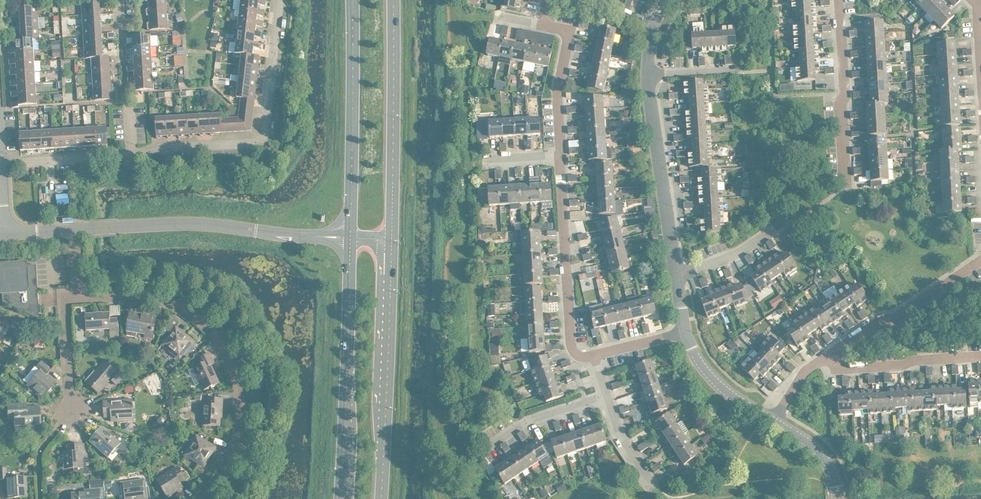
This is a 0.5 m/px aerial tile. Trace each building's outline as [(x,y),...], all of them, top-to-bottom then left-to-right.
[(85,12),(103,11),(102,0),(101,0),(84,1),(85,12)] [(152,12),(170,11),(169,0),(151,0),(151,6),(149,6),(149,12),(152,12)] [(242,8),(260,10),(260,8),(261,2),(268,3),(268,0),(243,0),(242,8)] [(817,0),(813,1),(806,1),(806,7),(799,7),(799,15),(818,14),(817,0)] [(929,11),(941,0),(926,0),(922,4),(929,11)] [(936,19),(949,7),(946,4),(946,3),(944,0),(941,0),(929,11),(936,19)] [(22,5),(23,16),(41,15),(40,4),(22,5)] [(242,14),(241,19),(259,21),(259,19),(260,13),(267,14),(267,9),(260,8),(260,10),(242,8),(237,7),(237,12),(238,14),(242,14)] [(949,7),(936,19),(944,26),(957,14),(952,9),(952,10),(949,7)] [(85,12),(85,23),(103,22),(103,11),(85,12)] [(170,11),(152,12),(152,20),(150,20),(150,27),(152,27),(153,27),(171,26),(170,11)] [(799,15),(800,22),(800,23),(807,22),(807,27),(815,27),(819,27),(818,14),(799,15)] [(23,16),(23,27),(41,26),(41,15),(23,16)] [(241,19),(240,29),(258,31),(258,29),(259,24),(265,24),(266,19),(259,19),(259,21),(241,19)] [(868,26),(869,31),(886,30),(885,19),(867,20),(868,26)] [(85,23),(86,34),(104,33),(103,22),(85,23)] [(796,23),(797,36),(815,35),(815,27),(807,27),(807,22),(800,23),(800,22),(796,23)] [(602,24),(600,37),(616,40),(616,39),(617,39),(618,33),(617,32),(618,28),(602,24)] [(723,26),(723,30),(724,37),(729,37),(729,44),(730,44),(738,43),(737,25),(723,26)] [(23,27),(24,37),(24,38),(35,37),(42,37),(41,26),(23,27)] [(695,46),(703,45),(703,38),(708,38),(708,31),(708,27),(694,27),(695,46)] [(240,29),(239,40),(257,42),(257,40),(257,34),(264,35),(265,30),(258,29),(258,31),(240,29)] [(703,49),(717,49),(716,30),(708,31),(708,38),(703,38),(703,45),(703,49)] [(716,30),(717,49),(730,48),(730,44),(729,44),(729,37),(724,37),(723,30),(716,30)] [(868,35),(868,41),(886,40),(886,30),(869,31),(869,35),(868,35)] [(86,34),(87,44),(105,43),(104,33),(86,34)] [(129,47),(136,47),(136,45),(154,44),(153,33),(135,34),(135,42),(129,42),(129,47)] [(183,41),(183,33),(175,34),(176,42),(183,41)] [(815,35),(797,36),(797,50),(801,49),(809,48),(808,43),(816,43),(815,35)] [(497,53),(502,54),(505,38),(492,36),(489,52),(491,52),(490,53),(497,54),(497,53)] [(12,51),(18,51),(18,49),(36,48),(35,37),(24,38),(24,37),(17,38),(18,46),(11,46),(12,51)] [(600,37),(597,49),(613,52),(613,51),(614,51),(616,45),(615,45),(616,40),(600,37)] [(54,38),(54,46),(63,46),(62,38),(54,38)] [(513,63),(514,57),(517,41),(505,38),(502,54),(500,60),(513,63)] [(237,51),(244,52),(244,51),(255,53),(255,52),(256,45),(263,46),(263,41),(257,40),(257,42),(239,40),(237,51)] [(870,47),(870,51),(887,50),(886,40),(868,41),(869,47),(870,47)] [(939,41),(940,52),(957,51),(957,47),(958,47),(957,40),(939,41)] [(521,58),(526,59),(529,43),(517,41),(514,57),(515,57),(515,58),(521,59),(521,58)] [(801,49),(802,57),(820,56),(819,42),(816,43),(808,43),(809,48),(801,49)] [(87,56),(94,55),(105,54),(105,43),(87,44),(87,56)] [(534,61),(538,62),(541,46),(529,43),(526,59),(527,59),(527,60),(533,62),(534,61)] [(130,58),(136,58),(136,56),(154,55),(154,44),(136,45),(136,47),(136,53),(129,53),(130,58)] [(63,46),(55,47),(55,55),(63,55),(63,46)] [(541,46),(538,62),(539,62),(539,63),(546,64),(546,63),(551,64),(554,48),(541,46)] [(12,62),(19,61),(19,60),(37,58),(36,48),(18,49),(18,51),(18,56),(12,57),(12,62)] [(597,49),(595,61),(611,64),(611,63),(612,64),(613,57),(612,57),(613,52),(597,49)] [(869,55),(870,61),(888,60),(887,50),(870,51),(870,55),(869,55)] [(244,52),(243,62),(261,64),(263,65),(263,61),(261,61),(262,53),(255,52),(255,53),(244,51),(244,52)] [(940,52),(940,62),(958,61),(958,55),(957,55),(957,51),(940,52)] [(94,55),(95,69),(113,68),(112,60),(115,60),(114,54),(112,54),(112,53),(105,54),(94,55)] [(130,69),(137,69),(137,67),(155,66),(154,55),(136,56),(136,58),(137,64),(130,64),(130,69)] [(817,69),(821,69),(820,56),(802,57),(802,64),(802,65),(810,64),(810,69),(817,69)] [(13,73),(19,72),(19,70),(37,69),(37,58),(19,60),(19,61),(19,67),(12,67),(13,73)] [(871,67),(871,71),(888,70),(888,60),(870,61),(870,67),(871,67)] [(595,61),(592,73),(608,77),(608,76),(609,76),(611,69),(610,69),(611,64),(595,61)] [(940,62),(941,72),(958,71),(958,67),(959,67),(958,61),(940,62)] [(243,62),(242,73),(260,75),(262,75),(262,72),(260,71),(261,64),(243,62)] [(818,77),(817,69),(810,69),(810,64),(802,65),(802,64),(798,65),(799,78),(818,77)] [(131,80),(138,79),(137,77),(155,76),(155,66),(137,67),(137,69),(137,74),(131,75),(131,80)] [(95,69),(96,83),(114,82),(113,74),(115,74),(115,68),(113,68),(95,69)] [(13,83),(20,83),(20,81),(38,80),(37,69),(19,70),(19,72),(20,78),(13,78),(13,83)] [(871,76),(871,82),(889,81),(888,70),(871,71),(872,76),(871,76)] [(941,72),(942,83),(960,82),(959,76),(958,71),(941,72)] [(242,73),(240,84),(258,86),(261,86),(261,82),(259,82),(260,75),(242,73)] [(608,77),(592,73),(590,86),(606,89),(606,88),(607,88),(608,81),(607,81),(608,77)] [(137,77),(138,79),(138,88),(156,87),(155,76),(137,77)] [(688,93),(692,93),(691,93),(699,92),(698,87),(706,87),(706,86),(705,78),(687,80),(688,93)] [(14,94),(21,94),(21,92),(39,91),(38,80),(20,81),(20,83),(20,89),(14,89),(14,94)] [(872,87),(873,92),(890,91),(889,81),(871,82),(871,87),(872,87)] [(114,82),(96,83),(96,97),(114,96),(114,89),(116,88),(116,82),(114,82)] [(782,82),(783,90),(797,89),(796,82),(782,82)] [(942,83),(942,93),(959,92),(959,87),(960,87),(960,82),(942,83)] [(243,95),(243,102),(256,104),(257,96),(259,97),(260,93),(258,93),(258,86),(240,84),(239,95),(243,95)] [(691,93),(692,93),(692,101),(710,100),(710,86),(706,86),(706,87),(698,87),(699,92),(691,93)] [(21,92),(21,94),(21,99),(14,100),(15,105),(21,104),(21,103),(39,102),(39,91),(21,92)] [(872,96),(872,102),(886,101),(886,102),(890,101),(890,91),(873,92),(873,96),(872,96)] [(942,93),(943,103),(961,102),(961,96),(960,96),(959,92),(942,93)] [(588,102),(589,106),(606,105),(605,95),(587,96),(587,102),(588,102)] [(707,113),(711,113),(710,100),(692,101),(692,108),(692,109),(700,108),(700,113),(707,113)] [(870,108),(870,113),(887,112),(886,102),(886,101),(872,102),(868,102),(869,108),(870,108)] [(943,103),(944,113),(961,112),(960,108),(961,108),(961,102),(943,103)] [(588,111),(588,117),(606,115),(606,105),(589,106),(589,111),(588,111)] [(708,121),(707,113),(700,113),(700,108),(692,109),(692,108),(688,108),(689,122),(708,121)] [(223,111),(212,112),(213,130),(213,132),(217,132),(217,130),(231,129),(230,115),(223,116),(223,111)] [(212,112),(201,113),(202,131),(202,133),(206,133),(206,131),(213,130),(212,112)] [(869,117),(870,123),(888,122),(887,112),(870,113),(870,117),(869,117)] [(961,112),(944,113),(944,124),(962,123),(962,116),(961,117),(961,112)] [(180,114),(181,132),(181,134),(184,134),(184,132),(191,131),(190,113),(180,114)] [(201,113),(190,113),(191,131),(192,134),(195,133),(195,131),(202,131),(201,113)] [(180,114),(169,115),(170,133),(170,135),(174,135),(173,133),(181,132),(180,114)] [(170,133),(169,115),(158,115),(159,133),(159,136),(163,135),(163,133),(170,133)] [(255,116),(241,115),(242,128),(254,128),(255,116)] [(521,117),(516,117),(517,133),(530,132),(529,116),(528,116),(528,115),(521,116),(521,117)] [(534,116),(529,116),(530,132),(543,132),(542,116),(540,116),(540,115),(533,115),(534,116)] [(590,122),(590,127),(607,126),(606,115),(588,117),(589,122),(590,122)] [(509,118),(504,118),(505,134),(517,133),(516,117),(515,117),(515,116),(509,117),(509,118)] [(505,134),(504,118),(503,118),(503,117),(496,117),(496,118),(491,119),(492,135),(505,134)] [(708,129),(708,128),(708,121),(689,122),(690,135),(694,135),(701,134),(701,129),(708,129)] [(888,122),(870,123),(870,129),(871,128),(871,132),(870,132),(870,133),(888,132),(888,122)] [(98,125),(87,126),(88,144),(95,144),(95,146),(99,146),(99,143),(98,125)] [(109,125),(98,125),(99,143),(106,143),(106,145),(110,145),(110,143),(109,125)] [(87,126),(76,127),(78,145),(84,144),(84,146),(88,146),(88,144),(87,126)] [(589,131),(590,137),(608,136),(607,126),(590,127),(590,131),(589,131)] [(66,127),(55,128),(56,146),(62,145),(63,148),(67,147),(67,145),(66,127)] [(76,127),(66,127),(67,145),(73,145),(73,147),(78,147),(78,145),(76,127)] [(945,128),(945,138),(962,137),(962,132),(963,132),(962,127),(945,128)] [(55,128),(44,129),(45,147),(52,146),(52,148),(56,148),(56,146),(55,128)] [(695,144),(713,143),(712,128),(708,128),(708,129),(701,129),(701,134),(694,135),(695,144)] [(35,149),(34,147),(33,129),(22,130),(23,148),(30,147),(30,150),(35,149)] [(44,129),(33,129),(34,147),(41,147),(41,149),(45,149),(45,147),(44,129)] [(591,143),(591,147),(608,146),(608,136),(590,137),(590,143),(591,143)] [(872,143),(872,148),(889,147),(888,136),(870,137),(871,143),(872,143)] [(945,138),(946,148),(960,148),(964,148),(963,141),(962,137),(945,138)] [(714,155),(713,143),(695,144),(695,150),(695,151),(702,150),(703,155),(710,155),(714,155)] [(608,146),(591,147),(592,151),(591,152),(591,158),(609,157),(608,146)] [(871,152),(872,158),(890,157),(889,147),(872,148),(872,152),(871,152)] [(942,148),(942,159),(960,158),(959,153),(960,153),(960,148),(946,148),(942,148)] [(710,163),(710,155),(703,155),(702,150),(695,151),(695,150),(691,150),(692,164),(710,163)] [(873,164),(873,168),(890,167),(890,157),(872,158),(872,164),(873,164)] [(942,159),(943,169),(961,168),(961,162),(960,162),(960,158),(942,159)] [(598,161),(599,174),(615,173),(615,172),(616,172),(616,166),(615,166),(614,160),(598,161)] [(719,180),(719,181),(723,180),(723,166),(704,168),(705,176),(712,176),(712,181),(719,180)] [(890,167),(873,168),(873,172),(873,173),(873,179),(891,178),(890,167)] [(943,169),(944,179),(961,178),(960,174),(961,174),(961,168),(943,169)] [(599,174),(600,187),(616,186),(616,185),(617,185),(616,178),(615,178),(615,173),(599,174)] [(720,188),(719,181),(719,180),(712,181),(712,176),(705,176),(701,176),(701,189),(720,188)] [(944,179),(944,189),(962,188),(962,182),(961,182),(961,178),(944,179)] [(546,182),(542,183),(543,200),(554,199),(553,181),(546,181),(546,182)] [(526,184),(522,184),(523,201),(533,200),(532,182),(526,183),(526,184)] [(538,182),(532,182),(533,200),(543,200),(542,183),(538,183),(538,182)] [(517,183),(511,184),(513,202),(523,201),(522,184),(517,184),(517,183)] [(501,185),(502,202),(513,202),(511,184),(506,184),(506,185),(501,185)] [(502,202),(501,185),(497,185),(491,185),(492,203),(502,202)] [(600,187),(601,199),(617,198),(616,197),(617,197),(617,190),(616,190),(616,186),(600,187)] [(702,203),(706,202),(713,202),(713,196),(720,196),(720,188),(701,189),(702,203)] [(944,189),(945,200),(962,199),(962,194),(963,194),(962,188),(944,189)] [(706,202),(707,210),(725,209),(724,195),(720,196),(713,196),(713,202),(706,202)] [(617,198),(601,199),(601,212),(617,211),(617,209),(618,209),(618,203),(617,203),(617,198)] [(962,199),(945,200),(946,210),(963,209),(963,203),(962,203),(962,199)] [(722,222),(726,222),(725,209),(707,210),(707,217),(707,218),(714,217),(715,222),(722,222)] [(604,226),(605,230),(622,226),(619,216),(602,220),(603,226),(604,226)] [(722,230),(722,222),(715,222),(714,217),(707,218),(707,217),(703,218),(704,232),(722,230)] [(605,234),(607,240),(624,236),(622,226),(605,230),(606,234),(605,234)] [(524,230),(525,241),(542,240),(542,236),(541,236),(541,230),(542,230),(542,229),(524,230)] [(609,246),(610,250),(627,246),(624,236),(607,240),(608,246),(609,246)] [(525,241),(525,251),(542,250),(542,246),(543,246),(542,240),(525,241)] [(610,254),(612,260),(629,256),(627,246),(610,250),(611,254),(610,254)] [(525,251),(526,261),(544,260),(543,254),(542,250),(525,251)] [(789,250),(782,255),(786,261),(782,264),(786,270),(785,270),(788,273),(799,266),(789,250)] [(769,259),(779,274),(785,270),(786,270),(782,264),(786,261),(782,255),(780,251),(769,259)] [(629,256),(612,260),(613,266),(614,265),(615,269),(614,269),(614,270),(632,266),(629,256)] [(1,261),(0,263),(0,278),(1,290),(4,290),(5,298),(34,312),(34,310),(41,309),(38,262),(29,263),(28,259),(2,261),(1,261)] [(773,278),(779,274),(769,259),(758,266),(760,270),(760,269),(764,275),(768,273),(772,279),(773,278)] [(526,261),(526,271),(543,270),(543,266),(544,266),(544,260),(526,261)] [(836,267),(829,271),(833,277),(839,272),(836,267)] [(775,282),(773,278),(772,279),(768,273),(764,275),(760,269),(760,270),(753,274),(763,289),(775,282)] [(543,270),(526,271),(527,282),(545,281),(545,275),(544,275),(543,270)] [(734,282),(722,286),(728,304),(735,301),(736,301),(733,294),(738,292),(735,285),(736,285),(734,282)] [(743,282),(736,285),(735,285),(738,292),(733,294),(736,301),(735,301),(737,305),(750,300),(744,284),(743,282)] [(749,282),(744,284),(750,300),(758,297),(754,291),(749,282)] [(860,282),(854,286),(853,286),(857,292),(853,295),(857,301),(859,305),(871,297),(860,282)] [(840,290),(850,306),(857,301),(853,295),(857,292),(853,286),(854,286),(851,283),(840,290)] [(528,294),(528,299),(544,298),(543,285),(527,286),(527,288),(526,288),(527,294),(528,294)] [(728,304),(722,286),(709,291),(711,295),(714,302),(718,300),(721,307),(721,306),(728,304)] [(829,298),(831,301),(835,307),(840,304),(844,310),(850,306),(840,290),(829,298)] [(646,297),(641,299),(645,314),(658,311),(654,296),(653,296),(652,295),(646,297)] [(711,295),(703,298),(710,315),(723,310),(721,306),(721,307),(718,300),(714,302),(711,295)] [(783,295),(775,299),(779,304),(786,299),(783,295)] [(528,307),(529,311),(545,310),(544,298),(528,299),(528,300),(527,300),(527,307),(528,307)] [(634,300),(629,302),(633,317),(645,314),(641,299),(640,298),(634,300)] [(622,303),(617,305),(621,320),(633,317),(629,302),(628,301),(622,302),(622,303)] [(831,301),(825,305),(835,320),(846,313),(844,310),(840,304),(835,307),(831,301)] [(610,306),(605,307),(609,323),(621,320),(617,305),(616,305),(616,304),(610,305),(610,306)] [(835,320),(825,305),(819,309),(818,310),(822,316),(818,318),(822,324),(822,325),(824,328),(835,320)] [(816,306),(805,313),(815,329),(822,325),(822,324),(818,318),(822,316),(818,310),(819,309),(816,306)] [(609,323),(605,307),(604,308),(604,307),(598,308),(598,309),(593,310),(597,326),(609,323)] [(89,327),(113,326),(113,328),(121,328),(120,316),(112,316),(112,310),(88,311),(89,327)] [(529,319),(529,324),(546,323),(545,310),(529,311),(529,312),(528,312),(528,319),(529,319)] [(130,327),(129,332),(138,334),(139,329),(148,331),(148,334),(155,335),(158,315),(133,311),(130,327)] [(815,329),(805,313),(794,321),(796,324),(797,324),(801,330),(805,327),(809,333),(815,329)] [(530,331),(530,336),(546,335),(546,323),(529,324),(530,325),(529,325),(529,331),(530,331)] [(165,342),(182,355),(196,338),(178,324),(165,342)] [(811,336),(809,333),(805,327),(801,330),(797,324),(796,324),(790,329),(800,344),(811,336)] [(503,328),(494,328),(495,338),(500,338),(504,338),(503,328)] [(780,353),(781,352),(786,347),(773,334),(763,344),(766,347),(766,346),(771,351),(775,348),(780,353)] [(546,335),(530,336),(530,337),(529,337),(530,344),(531,344),(531,349),(547,348),(546,335)] [(495,338),(491,338),(493,354),(502,353),(500,338),(495,338)] [(733,338),(729,343),(733,347),(738,342),(733,338)] [(146,350),(153,354),(157,344),(150,341),(146,350)] [(783,355),(781,352),(780,353),(775,348),(771,351),(766,346),(766,347),(761,352),(774,365),(783,355)] [(196,365),(206,387),(222,380),(214,362),(217,361),(213,351),(198,357),(201,363),(196,365)] [(774,365),(761,352),(756,358),(755,358),(761,363),(757,366),(762,371),(762,372),(765,374),(774,365)] [(502,353),(493,354),(493,362),(503,361),(503,353),(502,353)] [(553,366),(553,367),(557,366),(552,353),(535,358),(537,366),(544,364),(546,369),(553,366)] [(756,378),(762,372),(762,371),(757,366),(761,363),(755,358),(756,358),(753,355),(743,365),(756,378)] [(29,382),(44,396),(58,380),(49,371),(53,367),(43,358),(38,364),(42,367),(29,382)] [(638,363),(642,376),(657,371),(657,370),(658,369),(655,363),(653,358),(638,363)] [(89,380),(101,391),(113,377),(119,382),(127,373),(119,366),(118,368),(107,359),(89,380)] [(555,374),(553,367),(553,366),(546,369),(544,364),(537,366),(533,367),(538,380),(555,374)] [(642,376),(646,387),(661,382),(661,381),(662,381),(659,375),(657,371),(642,376)] [(542,393),(546,392),(546,391),(553,389),(551,384),(558,382),(558,381),(555,374),(538,380),(542,393)] [(511,376),(509,377),(511,384),(513,383),(517,382),(515,375),(511,376)] [(970,379),(972,397),(980,397),(980,396),(979,389),(980,389),(980,378),(970,379)] [(546,391),(546,392),(548,399),(566,393),(561,380),(558,381),(558,382),(551,384),(553,389),(546,391)] [(646,387),(650,399),(665,394),(665,393),(666,393),(663,386),(662,387),(661,382),(646,387)] [(683,382),(676,385),(678,391),(685,388),(683,382)] [(959,383),(945,384),(946,403),(954,402),(954,395),(959,394),(959,387),(959,383)] [(946,403),(945,384),(932,385),(932,389),(933,396),(938,396),(938,403),(939,403),(946,403)] [(903,387),(904,405),(912,405),(912,397),(917,397),(917,390),(917,386),(903,387)] [(904,405),(903,387),(890,387),(890,391),(891,391),(891,399),(896,398),(897,406),(904,405)] [(954,402),(954,406),(968,405),(967,387),(959,387),(959,394),(954,395),(954,402)] [(875,388),(861,389),(863,408),(870,407),(870,400),(875,400),(875,392),(875,388)] [(685,389),(679,391),(682,399),(688,396),(685,389)] [(863,408),(861,389),(848,390),(848,394),(849,394),(849,401),(854,401),(855,408),(863,408)] [(926,408),(925,389),(917,390),(917,397),(912,397),(912,405),(912,409),(926,408)] [(939,407),(939,403),(938,403),(938,396),(933,396),(932,389),(925,389),(926,408),(939,407)] [(883,392),(884,410),(897,410),(897,406),(896,398),(891,399),(891,391),(890,391),(883,392)] [(883,392),(875,392),(875,400),(870,400),(870,407),(870,411),(884,410),(883,392)] [(665,394),(650,399),(654,411),(669,406),(669,405),(667,398),(666,399),(665,394)] [(855,412),(855,408),(854,401),(849,401),(849,394),(848,394),(840,395),(841,413),(855,412)] [(205,422),(222,423),(223,410),(224,410),(225,396),(211,395),(210,402),(206,402),(205,422)] [(107,414),(114,414),(114,419),(136,417),(135,397),(106,399),(107,414)] [(10,416),(16,416),(17,429),(27,428),(27,424),(34,424),(35,426),(43,425),(42,403),(29,404),(29,400),(9,401),(10,416)] [(658,420),(665,431),(679,422),(678,421),(679,421),(675,415),(674,416),(672,411),(658,420)] [(598,423),(592,425),(598,442),(608,439),(603,422),(601,422),(602,423),(598,424),(598,423)] [(665,431),(672,441),(685,432),(685,431),(686,431),(682,425),(681,426),(679,422),(665,431)] [(906,424),(898,425),(898,433),(906,433),(906,424)] [(93,440),(110,455),(117,447),(128,451),(131,441),(128,440),(130,435),(117,431),(115,433),(105,425),(99,431),(101,432),(93,440)] [(587,428),(583,429),(589,446),(598,442),(592,425),(587,427),(587,428)] [(579,430),(573,432),(579,449),(589,446),(583,429),(579,431),(579,430)] [(568,434),(564,436),(569,452),(579,449),(573,432),(568,434)] [(672,441),(679,451),(692,443),(692,442),(692,441),(689,436),(688,436),(685,432),(672,441)] [(711,432),(704,436),(708,443),(715,439),(711,432)] [(188,452),(206,464),(218,445),(199,433),(188,452)] [(569,452),(564,436),(560,437),(559,436),(553,438),(559,455),(569,452)] [(535,442),(532,444),(541,459),(550,453),(540,438),(535,441),(535,442)] [(70,450),(63,451),(64,459),(66,459),(71,458),(71,466),(76,465),(77,472),(95,471),(94,455),(85,456),(85,450),(86,450),(86,442),(70,443),(70,450)] [(692,443),(679,451),(686,462),(699,453),(699,452),(696,446),(695,447),(692,443)] [(528,446),(523,449),(533,464),(541,459),(532,444),(528,447),(528,446)] [(518,453),(515,456),(524,470),(533,464),(523,449),(518,453)] [(488,453),(492,460),(496,457),(491,450),(488,453)] [(511,457),(506,461),(516,476),(524,470),(515,456),(511,458),(511,457)] [(516,476),(506,461),(501,464),(501,465),(498,467),(498,466),(497,467),(507,482),(516,476)] [(168,471),(159,477),(161,479),(170,494),(175,491),(185,484),(183,481),(189,478),(189,477),(193,474),(189,468),(184,471),(180,464),(168,471)] [(8,495),(30,494),(28,473),(10,475),(9,465),(0,466),(0,470),(0,477),(7,476),(8,495)] [(200,465),(196,470),(201,474),(205,468),(200,465)] [(122,493),(122,498),(135,498),(144,497),(144,498),(153,498),(151,484),(149,484),(148,476),(123,479),(125,492),(122,493)] [(546,486),(540,490),(545,498),(551,494),(546,486)] [(75,498),(102,498),(102,487),(87,488),(87,490),(75,491),(75,498)]
